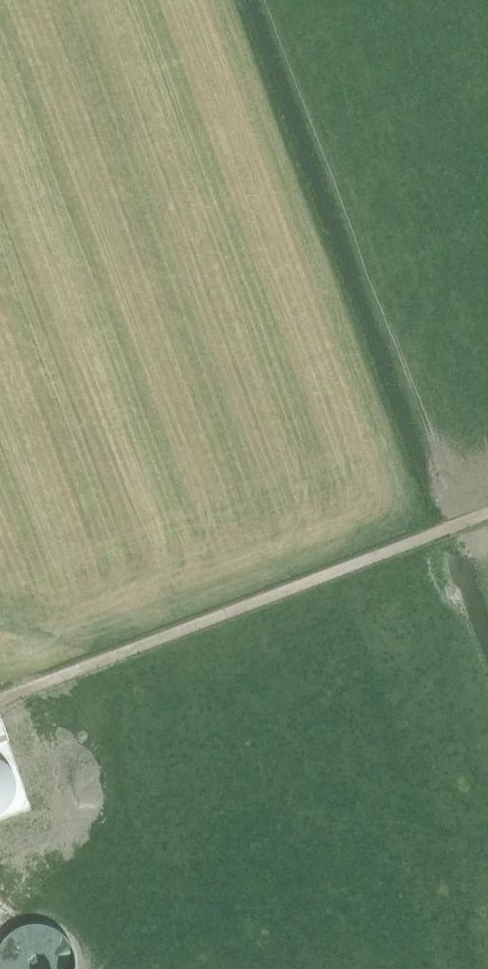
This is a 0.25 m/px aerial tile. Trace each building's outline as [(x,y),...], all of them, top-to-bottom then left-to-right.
[(80,955),(79,947),(77,941),(74,935),(69,928),(62,922),(55,919),(49,917),(41,916),(35,916),(25,918),(18,922),(12,927),(7,933),(3,939),(1,947),(0,954),(0,955),(1,964),(2,968),(77,968),(79,964),(80,955)]
